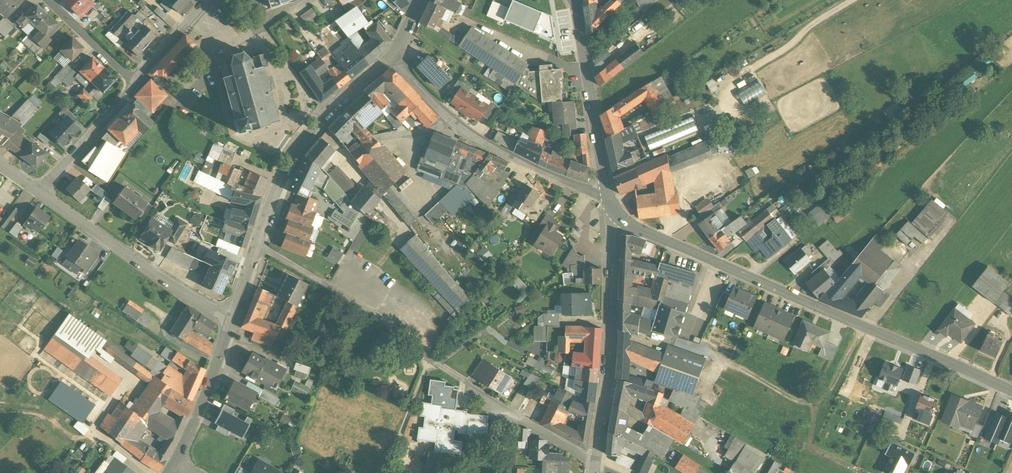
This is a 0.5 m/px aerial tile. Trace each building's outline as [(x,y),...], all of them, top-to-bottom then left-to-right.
[(0,1),(0,7),(8,15),(22,0),(1,0),(0,1)] [(80,17),(93,4),(88,0),(62,0),(80,17)] [(164,0),(160,5),(169,13),(173,9),(164,0)] [(164,0),(173,9),(178,13),(190,0),(165,0),(164,0)] [(270,9),(288,4),(287,2),(293,0),(268,0),(270,9)] [(339,1),(344,9),(354,0),(342,0),(339,1)] [(344,9),(347,13),(356,7),(364,2),(363,2),(362,0),(354,0),(344,9)] [(391,0),(386,0),(384,2),(393,10),(397,6),(391,0)] [(431,2),(447,9),(452,12),(455,7),(455,5),(456,3),(450,0),(432,0),(431,2)] [(505,20),(534,33),(543,13),(513,0),(510,9),(505,20)] [(602,11),(596,12),(595,4),(584,6),(588,35),(597,30),(596,27),(620,5),(620,4),(624,0),(614,0),(602,11)] [(643,14),(658,0),(636,0),(643,14)] [(447,9),(431,2),(420,24),(433,29),(436,24),(438,18),(441,20),(444,14),(447,9)] [(505,20),(510,9),(495,3),(489,17),(504,23),(505,20)] [(454,13),(462,16),(466,7),(458,4),(457,6),(455,5),(455,7),(457,8),(454,13)] [(47,15),(37,5),(32,10),(26,17),(29,21),(35,27),(47,15)] [(166,15),(158,7),(154,11),(162,20),(166,15)] [(347,13),(335,21),(340,28),(341,28),(348,37),(355,32),(367,23),(356,7),(347,13)] [(30,8),(16,22),(22,28),(23,28),(29,21),(26,17),(32,10),(30,8)] [(313,8),(300,17),(307,25),(319,16),(313,8)] [(123,17),(120,21),(125,27),(134,17),(134,16),(129,11),(123,17)] [(146,19),(138,12),(134,16),(134,17),(141,23),(146,19)] [(552,16),(543,13),(534,33),(556,42),(552,16)] [(47,15),(35,27),(40,31),(45,35),(45,36),(46,35),(56,24),(47,15)] [(3,17),(0,21),(0,33),(4,37),(13,27),(3,17)] [(141,23),(134,17),(125,27),(134,35),(143,25),(141,23)] [(116,18),(107,28),(110,31),(120,21),(116,18)] [(120,21),(110,31),(116,36),(125,27),(120,21)] [(379,21),(366,32),(372,39),(365,45),(358,51),(368,64),(388,47),(391,41),(383,32),(386,30),(379,21)] [(436,24),(433,29),(457,46),(464,36),(457,32),(454,35),(443,28),(442,29),(436,24)] [(155,36),(143,25),(134,35),(146,47),(150,43),(149,43),(155,36)] [(125,27),(116,36),(123,43),(125,45),(134,35),(125,27)] [(22,28),(14,37),(21,43),(22,42),(22,41),(24,39),(29,33),(25,29),(21,29),(23,28),(22,28)] [(40,31),(34,37),(35,39),(38,43),(45,35),(40,31)] [(116,36),(110,31),(106,36),(119,48),(123,43),(116,36)] [(527,69),(470,31),(459,47),(494,70),(516,85),(526,71),(527,69)] [(365,45),(355,32),(348,37),(353,45),(358,51),(365,45)] [(46,35),(45,36),(45,35),(38,43),(35,39),(34,41),(42,48),(50,39),(46,35)] [(146,47),(134,35),(125,45),(137,56),(142,50),(143,50),(146,47)] [(195,44),(185,35),(182,38),(192,48),(195,44)] [(348,37),(341,42),(346,50),(353,45),(348,37)] [(182,38),(148,75),(153,79),(163,69),(168,74),(192,48),(182,38)] [(42,48),(34,41),(30,45),(24,39),(22,41),(22,42),(28,47),(36,54),(42,48)] [(82,49),(72,39),(61,50),(65,54),(71,60),(82,49)] [(346,50),(335,60),(339,65),(350,79),(368,64),(358,51),(353,45),(346,50)] [(637,45),(629,51),(617,60),(624,68),(644,53),(638,45),(637,45)] [(324,47),(316,53),(320,59),(325,55),(329,60),(333,58),(329,53),(329,52),(324,47)] [(610,47),(603,54),(603,53),(593,60),(594,68),(604,60),(614,52),(610,47)] [(61,50),(53,58),(57,62),(58,61),(65,54),(61,50)] [(249,60),(242,54),(242,52),(241,52),(240,54),(233,56),(231,54),(230,55),(232,57),(230,65),(225,64),(224,62),(223,63),(224,64),(220,68),(219,68),(218,69),(220,70),(223,78),(220,79),(221,80),(223,79),(226,92),(224,92),(224,94),(227,93),(230,105),(228,106),(228,107),(230,106),(234,118),(232,119),(232,120),(233,120),(233,121),(236,132),(248,129),(248,131),(249,131),(250,133),(251,132),(251,130),(265,126),(266,128),(267,128),(266,126),(267,125),(267,124),(276,122),(278,123),(279,122),(277,120),(273,109),(276,108),(275,107),(273,107),(270,95),(272,94),(272,93),(269,94),(268,91),(270,90),(269,84),(267,85),(266,82),(268,81),(268,80),(265,81),(262,68),(265,68),(265,67),(266,67),(267,67),(267,66),(268,66),(267,65),(264,55),(264,53),(263,53),(262,53),(262,54),(253,56),(252,56),(252,57),(251,57),(252,59),(249,60)] [(71,60),(65,54),(58,61),(64,67),(66,65),(67,65),(71,60)] [(329,60),(325,55),(320,59),(327,70),(333,67),(329,60)] [(435,63),(429,56),(418,66),(440,90),(451,79),(445,73),(435,63)] [(92,58),(80,71),(83,74),(90,81),(103,68),(92,58)] [(320,59),(309,67),(316,76),(320,73),(321,74),(327,70),(320,59)] [(449,69),(439,59),(435,63),(445,73),(449,69)] [(604,60),(594,68),(595,78),(600,87),(624,68),(617,60),(607,69),(604,60)] [(307,68),(304,63),(297,68),(300,72),(307,68)] [(64,67),(54,78),(60,83),(62,81),(72,70),(67,65),(66,65),(64,67)] [(339,65),(333,67),(327,70),(332,79),(338,89),(350,79),(339,65)] [(552,65),(540,66),(540,71),(543,103),(554,102),(562,101),(563,101),(563,100),(564,99),(564,94),(562,94),(560,69),(555,70),(555,69),(552,69),(552,65)] [(316,76),(309,67),(307,68),(300,72),(300,73),(320,103),(338,89),(332,79),(323,86),(316,76)] [(115,79),(103,68),(90,81),(96,87),(103,93),(107,88),(110,90),(113,87),(111,84),(115,79)] [(400,79),(391,68),(376,81),(384,89),(399,104),(408,113),(411,110),(429,128),(438,117),(400,79)] [(150,79),(133,97),(136,99),(132,104),(144,116),(149,111),(151,113),(168,96),(161,89),(166,84),(162,80),(168,74),(163,69),(153,79),(154,80),(153,81),(150,79)] [(72,70),(62,81),(68,86),(75,78),(77,74),(72,70)] [(516,85),(494,70),(489,78),(511,93),(516,85)] [(80,71),(77,74),(75,78),(78,80),(83,74),(80,71)] [(540,71),(528,73),(526,71),(516,85),(543,103),(540,71)] [(652,83),(666,106),(675,101),(666,85),(672,82),(667,73),(652,83)] [(90,81),(83,74),(78,80),(85,87),(90,81)] [(459,80),(449,94),(455,98),(461,89),(462,89),(465,84),(459,80)] [(714,80),(699,87),(704,99),(719,91),(714,80)] [(376,81),(363,92),(364,93),(378,109),(380,111),(385,107),(388,104),(379,94),(384,89),(376,81)] [(652,83),(639,90),(640,90),(645,99),(651,109),(653,113),(666,106),(652,83)] [(96,87),(88,95),(95,101),(103,93),(96,87)] [(88,95),(83,89),(77,95),(89,107),(95,101),(88,95)] [(462,89),(461,89),(455,98),(453,102),(458,106),(457,108),(465,113),(475,98),(462,89)] [(640,90),(601,116),(608,138),(622,130),(616,118),(645,99),(640,90)] [(378,109),(364,93),(348,108),(346,110),(355,118),(360,125),(362,123),(365,120),(367,123),(373,117),(371,115),(378,109)] [(34,95),(17,109),(25,118),(42,103),(34,95)] [(488,107),(475,98),(465,113),(472,118),(474,116),(480,120),(482,116),(488,107)] [(562,101),(554,102),(556,124),(563,124),(575,122),(573,101),(562,102),(562,101)] [(491,102),(488,107),(482,116),(491,122),(500,108),(491,102)] [(144,116),(132,104),(108,130),(109,131),(125,145),(138,130),(143,135),(152,123),(144,116)] [(391,112),(391,113),(399,122),(408,113),(399,104),(391,112)] [(78,120),(64,107),(58,114),(64,120),(66,117),(73,124),(78,120)] [(391,112),(385,107),(380,111),(385,117),(391,113),(391,112)] [(346,110),(328,128),(336,137),(339,141),(341,138),(351,128),(364,143),(371,137),(360,125),(355,118),(346,110)] [(663,146),(693,136),(686,118),(675,122),(671,113),(661,117),(659,112),(638,120),(644,137),(658,132),(663,146)] [(399,122),(391,113),(385,117),(397,130),(402,125),(399,122)] [(0,116),(0,128),(3,130),(11,136),(15,131),(17,129),(5,121),(4,118),(0,116)] [(73,124),(66,117),(64,120),(50,134),(63,145),(69,139),(73,135),(72,135),(78,129),(73,124)] [(622,130),(608,138),(605,139),(608,152),(620,147),(619,141),(636,133),(632,125),(622,130)] [(547,132),(533,128),(528,141),(542,145),(542,146),(544,140),(547,132)] [(576,129),(564,130),(565,136),(566,137),(575,136),(575,135),(577,135),(576,129)] [(0,136),(0,145),(1,146),(11,136),(3,130),(0,136)] [(31,143),(15,131),(11,136),(1,146),(7,150),(9,148),(20,157),(21,157),(31,143)] [(125,145),(109,131),(101,139),(104,142),(97,149),(95,146),(81,161),(90,170),(89,171),(106,181),(127,147),(125,145)] [(518,143),(499,132),(495,141),(515,152),(518,143)] [(557,135),(547,132),(544,140),(564,147),(566,141),(557,135)] [(490,155),(435,133),(429,147),(462,180),(466,185),(490,155)] [(577,135),(575,135),(575,136),(580,165),(590,168),(586,134),(577,135)] [(39,138),(45,144),(49,141),(42,135),(39,138)] [(714,138),(707,141),(712,155),(720,152),(717,143),(724,141),(722,135),(714,138)] [(351,148),(348,151),(358,164),(360,167),(368,178),(368,177),(382,193),(389,187),(405,173),(382,146),(380,147),(371,137),(364,143),(359,147),(356,144),(351,148)] [(334,150),(320,138),(304,156),(317,169),(319,167),(334,150)] [(542,145),(528,141),(526,145),(519,141),(518,143),(515,152),(539,164),(542,153),(542,151),(542,148),(542,145)] [(707,141),(702,143),(708,157),(712,155),(712,156),(712,155),(707,141)] [(35,146),(31,143),(21,157),(31,164),(30,165),(35,169),(39,164),(38,164),(40,161),(43,163),(45,159),(43,158),(46,154),(41,151),(43,149),(36,144),(35,146)] [(702,143),(668,158),(670,173),(708,157),(702,143)] [(462,180),(429,147),(429,148),(426,147),(417,170),(456,186),(462,180)] [(620,147),(608,152),(612,172),(646,157),(645,154),(642,148),(622,157),(622,156),(620,147)] [(234,153),(223,148),(217,161),(222,164),(229,166),(234,153)] [(563,152),(553,149),(551,156),(561,159),(563,152)] [(551,156),(549,155),(542,151),(542,153),(539,164),(546,168),(567,175),(571,162),(561,159),(551,156)] [(490,155),(466,185),(477,197),(487,207),(505,180),(500,177),(510,163),(490,155)] [(667,155),(636,169),(642,184),(655,178),(658,197),(674,195),(670,173),(668,158),(668,156),(667,155)] [(317,169),(304,156),(287,190),(299,195),(304,197),(308,189),(317,169)] [(212,164),(206,161),(201,172),(208,174),(211,177),(215,179),(222,164),(217,161),(214,160),(212,164)] [(580,165),(571,162),(567,175),(587,182),(590,172),(590,168),(580,165)] [(334,169),(329,163),(322,170),(327,175),(328,175),(334,169)] [(181,174),(187,177),(192,167),(187,164),(181,174)] [(229,166),(222,164),(215,179),(218,180),(224,182),(232,186),(238,171),(229,166)] [(319,167),(317,169),(308,189),(312,191),(314,185),(323,190),(329,177),(328,175),(327,175),(322,170),(319,167)] [(334,169),(328,175),(329,177),(332,180),(340,173),(335,168),(334,169)] [(755,174),(751,168),(745,171),(749,178),(755,174)] [(242,169),(240,172),(238,171),(239,171),(238,171),(232,186),(231,189),(235,190),(242,192),(250,172),(242,169)] [(636,169),(614,178),(620,195),(642,185),(642,184),(636,169)] [(268,180),(250,172),(242,192),(261,196),(268,180)] [(360,195),(340,173),(332,180),(346,194),(345,196),(350,202),(352,204),(360,195)] [(211,177),(208,174),(205,184),(214,189),(218,180),(215,179),(211,177)] [(329,177),(323,190),(344,213),(350,202),(345,196),(346,194),(332,180),(329,177)] [(89,189),(78,178),(66,190),(78,201),(89,189)] [(218,180),(214,189),(220,191),(222,187),(224,182),(218,180)] [(456,186),(451,190),(465,207),(477,197),(466,185),(462,180),(456,186)] [(96,185),(91,191),(101,199),(106,193),(96,185)] [(540,194),(526,185),(517,199),(518,199),(513,206),(518,210),(520,207),(538,219),(549,203),(538,196),(540,194)] [(396,196),(389,187),(382,193),(389,202),(396,196)] [(146,204),(124,188),(111,204),(134,221),(146,204)] [(379,199),(365,188),(360,195),(352,204),(354,206),(360,211),(365,215),(379,199)] [(242,192),(235,190),(231,201),(247,205),(245,213),(255,216),(261,196),(242,192)] [(451,190),(440,202),(448,210),(452,216),(461,208),(463,210),(465,207),(451,190)] [(786,210),(799,200),(792,191),(779,201),(786,210)] [(674,195),(658,197),(637,200),(639,218),(680,213),(678,194),(674,195)] [(304,197),(299,195),(294,206),(312,214),(317,202),(304,197)] [(500,214),(499,216),(504,219),(513,206),(518,199),(517,199),(512,195),(500,214)] [(415,220),(396,196),(389,202),(398,212),(408,226),(415,220)] [(110,202),(104,197),(97,208),(102,212),(110,202)] [(952,217),(932,200),(912,223),(928,237),(928,238),(933,242),(952,217)] [(335,210),(331,217),(349,228),(360,211),(354,206),(352,204),(350,202),(344,213),(342,215),(335,210)] [(448,210),(440,202),(434,207),(442,216),(448,210)] [(710,202),(703,206),(706,211),(714,206),(710,202)] [(701,203),(695,207),(701,216),(704,213),(706,211),(703,206),(701,203)] [(706,211),(704,213),(708,218),(715,213),(715,214),(722,209),(717,204),(714,206),(706,211)] [(294,206),(291,205),(286,219),(289,220),(309,227),(314,214),(312,214),(294,206)] [(0,223),(0,227),(4,229),(18,210),(13,206),(0,223)] [(434,207),(425,215),(433,224),(442,216),(434,207)] [(48,217),(35,208),(23,224),(31,229),(32,227),(38,231),(48,217)] [(500,214),(494,208),(491,211),(497,218),(499,216),(500,214)] [(823,208),(811,219),(818,226),(830,216),(823,208)] [(838,223),(850,216),(844,208),(833,215),(838,223)] [(255,216),(245,213),(232,210),(229,221),(242,225),(251,228),(255,216)] [(752,222),(749,219),(745,222),(746,224),(737,230),(746,241),(757,233),(766,226),(774,219),(767,210),(752,222)] [(708,218),(699,224),(710,239),(722,230),(725,228),(715,214),(715,213),(708,218)] [(202,219),(195,215),(190,222),(198,227),(202,219)] [(548,215),(538,230),(543,233),(550,221),(551,221),(553,218),(548,215)] [(741,216),(727,226),(725,228),(722,230),(727,238),(737,230),(746,224),(745,222),(741,216)] [(765,242),(757,233),(746,241),(754,253),(759,249),(767,259),(791,240),(775,218),(774,219),(766,226),(771,233),(771,237),(765,242)] [(185,224),(177,219),(170,231),(166,238),(174,243),(185,224)] [(170,231),(154,220),(150,221),(140,238),(159,250),(166,238),(170,231)] [(229,221),(225,220),(222,230),(226,232),(236,235),(233,242),(237,243),(242,225),(229,221)] [(309,227),(289,220),(284,233),(287,234),(287,233),(307,241),(312,228),(309,227)] [(562,237),(555,232),(558,226),(551,221),(550,221),(543,233),(536,244),(552,254),(562,237)] [(928,238),(909,221),(896,234),(908,244),(914,237),(923,244),(928,238)] [(15,224),(9,233),(14,237),(21,228),(15,224)] [(251,228),(242,225),(237,243),(236,246),(241,247),(245,249),(251,228)] [(427,235),(422,229),(416,234),(416,235),(421,240),(427,235)] [(722,230),(710,239),(720,251),(728,245),(724,242),(728,239),(727,238),(722,230)] [(236,235),(226,232),(223,241),(229,243),(226,251),(237,255),(241,247),(236,246),(237,243),(233,242),(236,235)] [(307,241),(287,233),(287,234),(282,246),(304,255),(310,242),(307,241)] [(421,240),(416,235),(399,249),(460,314),(470,300),(421,240)] [(646,241),(631,236),(622,235),(621,259),(629,260),(630,252),(642,254),(646,241)] [(886,243),(876,235),(873,238),(869,243),(880,251),(886,243)] [(223,241),(218,239),(215,247),(220,248),(226,250),(226,251),(229,243),(223,241)] [(86,246),(79,241),(67,258),(62,264),(76,273),(79,269),(81,267),(92,252),(86,248),(86,246)] [(836,251),(827,241),(818,249),(827,259),(836,251)] [(201,250),(187,243),(183,253),(203,262),(206,256),(200,253),(201,250)] [(880,251),(869,243),(863,251),(886,271),(875,285),(883,291),(884,290),(901,268),(887,256),(887,257),(880,251)] [(57,260),(61,263),(72,249),(69,246),(57,260)] [(486,246),(477,254),(485,262),(493,255),(486,246)] [(172,247),(167,255),(178,261),(182,252),(172,247)] [(343,254),(333,247),(330,252),(340,259),(343,254)] [(577,254),(574,248),(565,262),(571,266),(585,263),(585,256),(580,256),(577,254)] [(800,249),(784,263),(795,275),(810,261),(800,249)] [(226,251),(226,250),(222,258),(234,263),(237,255),(226,251)] [(863,251),(851,266),(860,274),(874,285),(874,286),(875,285),(886,271),(863,251)] [(92,252),(81,267),(79,269),(85,274),(98,257),(92,252)] [(203,262),(183,253),(182,252),(178,261),(199,270),(203,262)] [(340,259),(330,252),(327,258),(337,264),(340,259)] [(215,261),(206,256),(203,262),(210,266),(212,267),(215,261)] [(222,258),(217,256),(215,261),(212,267),(228,275),(234,263),(222,258)] [(659,267),(630,261),(629,260),(621,259),(619,287),(619,302),(630,304),(632,304),(634,294),(637,295),(651,298),(651,299),(662,302),(662,301),(665,302),(669,289),(655,285),(654,291),(637,288),(637,289),(629,288),(630,278),(634,279),(635,274),(652,278),(651,281),(656,282),(658,276),(659,267)] [(44,268),(36,262),(33,267),(41,272),(44,268)] [(825,262),(811,273),(815,278),(816,278),(824,271),(824,272),(829,268),(825,262)] [(585,263),(571,266),(571,273),(574,272),(575,272),(575,271),(584,270),(585,269),(585,263)] [(659,267),(658,276),(679,284),(680,282),(692,287),(696,273),(661,263),(659,267)] [(212,267),(210,266),(201,286),(220,294),(228,275),(212,267)] [(835,285),(827,294),(824,293),(820,299),(819,301),(836,308),(839,301),(838,300),(860,274),(851,266),(835,285)] [(1010,284),(988,267),(972,286),(994,304),(1003,292),(1010,284)] [(585,269),(584,270),(585,279),(585,284),(602,284),(602,269),(585,269)] [(584,270),(575,271),(575,272),(574,272),(574,279),(566,280),(566,285),(571,284),(576,284),(577,279),(585,279),(584,270)] [(824,271),(816,278),(815,278),(808,284),(820,299),(824,293),(827,294),(835,285),(824,272),(824,271)] [(568,273),(563,274),(564,285),(566,285),(566,280),(574,279),(574,272),(568,273)] [(307,284),(288,275),(277,297),(288,303),(296,307),(299,300),(303,301),(305,296),(302,294),(307,284)] [(679,284),(658,276),(656,282),(655,285),(669,289),(669,288),(677,290),(679,284)] [(521,293),(528,286),(519,277),(512,284),(521,293)] [(679,284),(677,290),(669,288),(669,289),(665,302),(662,301),(662,302),(661,305),(674,309),(684,313),(692,287),(680,282),(679,284)] [(863,289),(852,304),(848,302),(839,301),(836,308),(843,311),(862,318),(874,303),(880,295),(883,291),(875,285),(874,286),(874,285),(868,293),(863,289)] [(272,294),(257,288),(253,299),(261,303),(268,306),(272,294)] [(756,297),(734,288),(731,295),(726,308),(747,317),(750,310),(751,310),(752,307),(751,307),(756,297)] [(890,295),(884,290),(883,291),(880,295),(887,300),(890,295)] [(723,291),(716,308),(725,311),(726,308),(731,295),(723,291)] [(1003,292),(994,304),(999,307),(1008,296),(1003,292)] [(590,294),(563,295),(563,315),(588,314),(588,304),(590,304),(590,294)] [(651,298),(637,295),(634,294),(632,304),(632,305),(659,309),(659,308),(661,305),(662,302),(651,299),(651,298)] [(887,300),(880,295),(874,303),(880,308),(887,300)] [(999,307),(1010,316),(1011,313),(1011,299),(1008,296),(999,307)] [(262,320),(255,317),(261,303),(253,299),(241,328),(253,333),(251,340),(271,347),(273,340),(281,342),(287,330),(285,329),(277,325),(262,320)] [(142,310),(129,301),(123,311),(136,320),(142,310)] [(639,318),(630,316),(630,304),(619,302),(619,336),(630,337),(631,333),(638,334),(639,333),(640,329),(639,318)] [(261,303),(255,317),(262,320),(268,306),(261,303)] [(288,303),(277,325),(285,329),(296,307),(288,303)] [(792,316),(766,304),(756,327),(782,339),(792,316)] [(661,305),(659,308),(659,309),(652,330),(677,337),(684,313),(674,309),(661,305)] [(187,306),(170,332),(183,340),(188,334),(192,327),(201,314),(187,306)] [(975,324),(954,309),(938,330),(946,336),(949,333),(961,343),(975,324)] [(142,310),(136,320),(146,326),(152,317),(142,310)] [(105,340),(69,314),(44,349),(76,372),(87,356),(93,346),(98,350),(100,348),(105,340)] [(215,323),(201,314),(192,327),(206,336),(215,323)] [(560,326),(559,314),(543,314),(545,326),(560,326)] [(828,333),(804,322),(794,343),(806,349),(809,341),(822,347),(825,342),(828,333)] [(547,327),(535,327),(534,342),(547,342),(547,327)] [(568,327),(567,339),(591,341),(601,341),(601,328),(582,327),(568,327)] [(212,346),(189,332),(188,334),(183,340),(203,351),(209,353),(212,346)] [(994,334),(989,332),(987,336),(987,335),(980,351),(996,358),(1002,342),(1001,342),(1002,339),(996,336),(995,339),(992,338),(994,334)] [(630,337),(619,336),(619,344),(616,378),(627,378),(629,357),(630,343),(630,337)] [(559,353),(569,354),(570,340),(560,339),(559,353)] [(118,349),(105,340),(100,348),(104,351),(112,357),(113,356),(118,349)] [(838,348),(825,342),(822,347),(818,356),(831,362),(838,348)] [(664,355),(630,343),(629,357),(658,371),(664,355)] [(706,359),(668,345),(664,355),(658,371),(657,374),(696,388),(706,359)] [(167,367),(137,346),(129,357),(157,378),(158,379),(167,367)] [(600,349),(590,348),(590,354),(588,356),(575,354),(575,356),(573,367),(577,367),(599,369),(600,349)] [(129,357),(118,349),(113,356),(114,357),(114,358),(151,386),(157,378),(129,357)] [(112,357),(104,351),(100,356),(110,363),(114,358),(114,357),(113,356),(112,357)] [(195,365),(177,352),(172,359),(188,371),(187,375),(190,377),(188,383),(197,387),(205,369),(195,365)] [(263,360),(252,353),(241,371),(250,376),(251,375),(256,377),(255,379),(269,387),(273,380),(278,383),(285,370),(264,358),(263,360)] [(87,356),(76,372),(110,396),(122,380),(87,356)] [(482,360),(472,374),(478,378),(488,363),(482,360)] [(554,371),(538,362),(534,369),(550,378),(554,371)] [(904,370),(885,362),(878,379),(886,382),(883,389),(893,393),(896,385),(898,386),(904,370)] [(308,367),(298,363),(294,377),(304,381),(308,367)] [(510,378),(488,363),(478,378),(481,380),(480,381),(492,388),(492,387),(501,392),(505,386),(509,385),(510,383),(509,379),(510,378)] [(908,366),(902,380),(916,385),(921,371),(908,366)] [(185,379),(167,367),(158,379),(160,380),(171,388),(182,396),(191,401),(197,387),(188,383),(190,377),(187,375),(185,379)] [(599,369),(577,367),(575,380),(583,381),(597,383),(599,369)] [(540,378),(531,373),(524,384),(529,388),(531,384),(534,386),(540,378)] [(696,388),(657,374),(655,381),(655,383),(675,390),(693,397),(696,388)] [(151,386),(132,411),(139,416),(148,421),(152,417),(162,404),(162,403),(171,388),(160,380),(158,379),(157,378),(151,386)] [(646,383),(633,379),(627,378),(616,378),(616,379),(621,379),(626,381),(644,388),(647,389),(650,390),(653,382),(647,381),(646,383)] [(644,388),(619,379),(615,396),(627,403),(629,394),(643,399),(647,389),(644,388)] [(457,410),(459,390),(455,389),(455,387),(445,386),(446,382),(430,380),(428,396),(433,396),(432,404),(423,403),(421,416),(425,417),(424,428),(420,427),(418,440),(436,442),(435,452),(443,454),(443,452),(461,455),(463,442),(454,441),(455,430),(459,430),(461,413),(462,411),(457,410)] [(597,383),(583,381),(575,380),(574,389),(582,393),(581,398),(586,400),(594,403),(597,383)] [(91,403),(64,381),(50,398),(77,419),(81,415),(91,403)] [(295,382),(291,390),(306,397),(309,388),(295,382)] [(257,393),(237,383),(234,389),(230,388),(225,398),(248,410),(257,393)] [(182,396),(171,388),(162,403),(176,412),(187,417),(193,402),(191,401),(182,396)] [(571,393),(560,388),(557,394),(568,399),(571,393)] [(627,403),(615,396),(614,406),(625,412),(639,421),(642,422),(653,426),(652,427),(674,440),(683,445),(694,425),(680,417),(666,409),(669,401),(662,397),(663,395),(654,391),(650,390),(647,389),(643,399),(650,401),(645,415),(626,406),(627,403)] [(278,398),(262,390),(259,396),(274,405),(278,398)] [(693,397),(675,390),(670,401),(685,409),(691,413),(698,400),(693,397)] [(568,399),(557,394),(554,401),(564,407),(568,399)] [(937,401),(921,395),(918,402),(916,401),(914,406),(916,407),(915,410),(917,410),(914,419),(929,425),(933,414),(932,414),(937,401)] [(543,396),(532,419),(540,424),(552,400),(543,396)] [(981,407),(953,396),(943,421),(952,425),(954,419),(972,426),(973,426),(974,422),(981,407)] [(593,411),(584,407),(573,402),(568,399),(564,407),(568,408),(570,409),(569,411),(579,416),(592,421),(593,411)] [(554,401),(552,400),(540,424),(556,433),(560,424),(561,423),(568,408),(554,401)] [(584,407),(593,411),(594,403),(586,400),(584,407)] [(698,400),(691,413),(699,417),(706,405),(698,400)] [(225,404),(222,410),(232,415),(235,410),(225,404)] [(625,412),(614,406),(609,433),(620,436),(626,439),(630,431),(622,427),(625,412)] [(116,422),(108,434),(120,444),(130,427),(140,433),(146,425),(148,421),(139,416),(132,411),(126,407),(116,422)] [(691,413),(685,409),(680,417),(694,425),(699,417),(691,413)] [(871,409),(866,420),(878,424),(882,413),(871,409)] [(229,431),(242,438),(249,425),(244,423),(232,415),(222,410),(214,423),(219,425),(229,431)] [(187,417),(176,412),(174,420),(183,425),(187,417)] [(488,417),(461,413),(459,430),(459,433),(487,437),(488,424),(487,424),(488,417)] [(983,426),(982,429),(988,432),(995,416),(989,413),(983,426)] [(1007,418),(999,438),(1010,442),(1011,437),(1011,414),(1009,413),(1007,418)] [(995,416),(988,432),(985,438),(997,443),(999,438),(1007,418),(996,414),(995,416)] [(81,415),(77,419),(78,421),(85,426),(89,421),(81,415)] [(884,415),(879,427),(890,431),(895,419),(884,415)] [(107,416),(99,426),(108,434),(116,422),(107,416)] [(592,421),(579,416),(577,422),(582,424),(582,426),(590,428),(592,421)] [(158,421),(152,417),(148,421),(146,425),(159,434),(167,439),(168,440),(168,439),(175,444),(183,425),(174,420),(170,418),(166,426),(161,422),(158,421)] [(297,425),(288,420),(284,428),(293,433),(297,425)] [(85,426),(78,421),(73,427),(84,436),(89,430),(85,426)] [(642,436),(630,431),(626,439),(633,443),(655,454),(658,456),(662,459),(668,451),(674,440),(652,427),(653,426),(642,422),(641,424),(644,425),(643,426),(647,428),(642,436)] [(983,426),(974,422),(973,426),(972,426),(969,435),(979,439),(982,429),(983,426)] [(562,425),(560,424),(556,433),(587,450),(590,428),(582,426),(580,433),(578,432),(577,434),(562,425)] [(229,431),(219,425),(215,431),(226,436),(229,431)] [(140,433),(130,427),(120,444),(140,459),(147,448),(142,446),(144,443),(136,438),(140,433)] [(530,430),(517,429),(516,440),(529,441),(530,430)] [(620,436),(609,433),(607,455),(617,456),(617,454),(620,455),(621,445),(629,449),(633,443),(626,439),(620,436)] [(167,439),(159,434),(157,438),(165,443),(167,439)] [(731,435),(724,447),(728,449),(724,456),(736,463),(730,472),(732,472),(754,472),(765,454),(731,435)] [(165,443),(157,455),(166,460),(175,444),(168,439),(168,440),(167,439),(165,443)] [(545,441),(532,440),(531,449),(530,451),(529,456),(531,458),(544,459),(544,452),(549,453),(549,445),(547,445),(547,443),(545,441)] [(633,443),(629,449),(641,455),(634,470),(639,472),(647,472),(655,454),(633,443)] [(883,472),(904,472),(907,466),(910,467),(916,454),(890,443),(885,455),(890,458),(883,472)] [(157,455),(147,448),(140,459),(140,460),(159,472),(166,460),(157,455)] [(126,459),(116,451),(111,457),(115,459),(122,465),(122,464),(126,459)] [(430,452),(429,461),(428,461),(427,472),(444,472),(445,463),(442,462),(443,454),(435,452),(430,452)] [(544,452),(544,459),(543,472),(569,472),(570,459),(561,458),(562,453),(549,453),(544,452)] [(683,455),(675,467),(684,472),(697,472),(700,468),(701,467),(683,455)] [(115,459),(104,472),(132,472),(122,464),(122,465),(115,459)] [(258,462),(251,472),(278,472),(258,462)]
